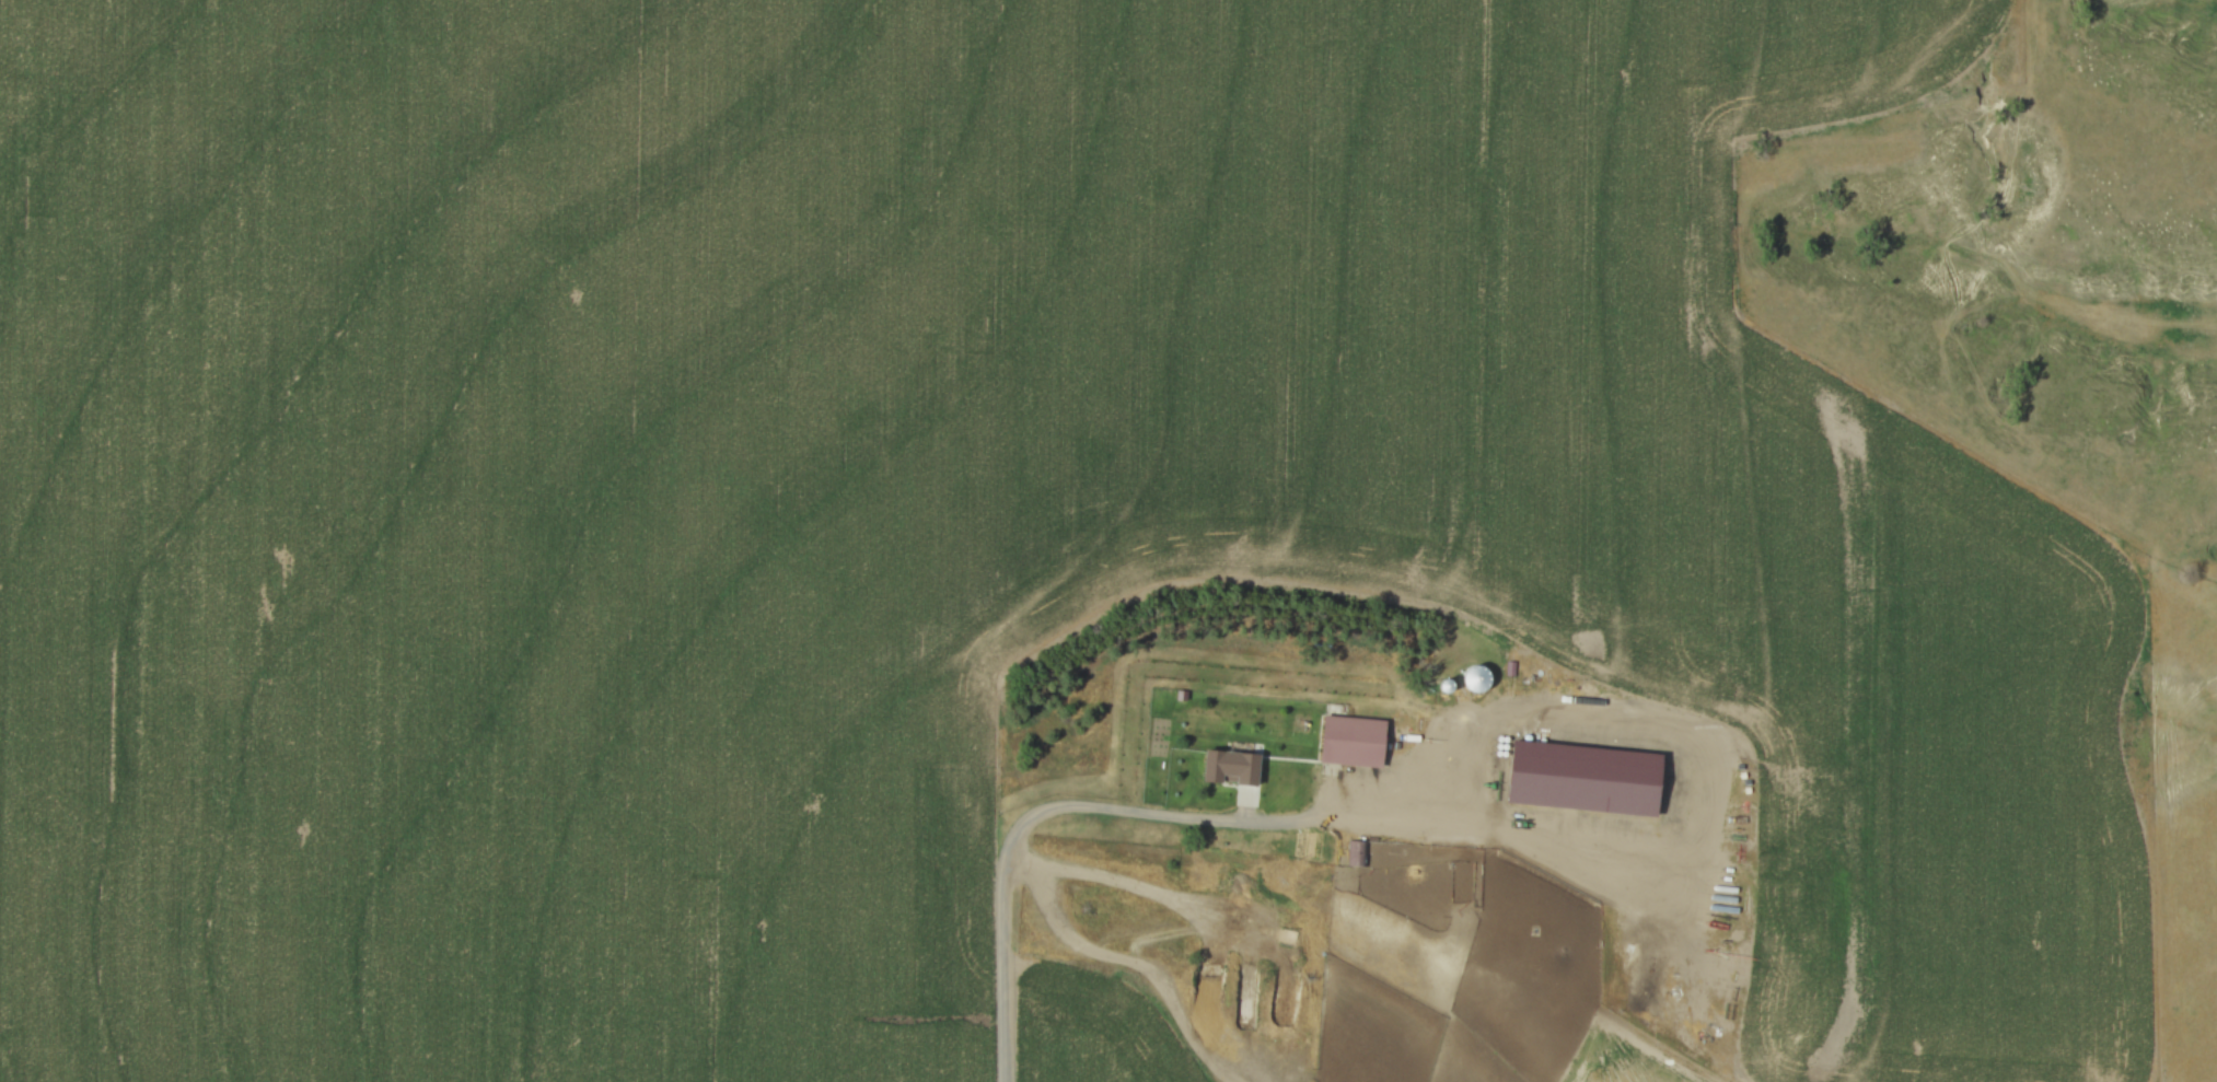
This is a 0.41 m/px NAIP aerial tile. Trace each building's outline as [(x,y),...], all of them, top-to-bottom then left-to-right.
[(1320,763),(1382,768),(1385,720),(1324,716),(1320,763)] [(1253,753),(1205,750),(1203,776),(1252,778),(1253,753)] [(1364,841),(1347,841),(1347,866),(1364,866),(1364,841)] [(1480,930),(1480,909),(1449,909),(1449,930),(1480,930)]
